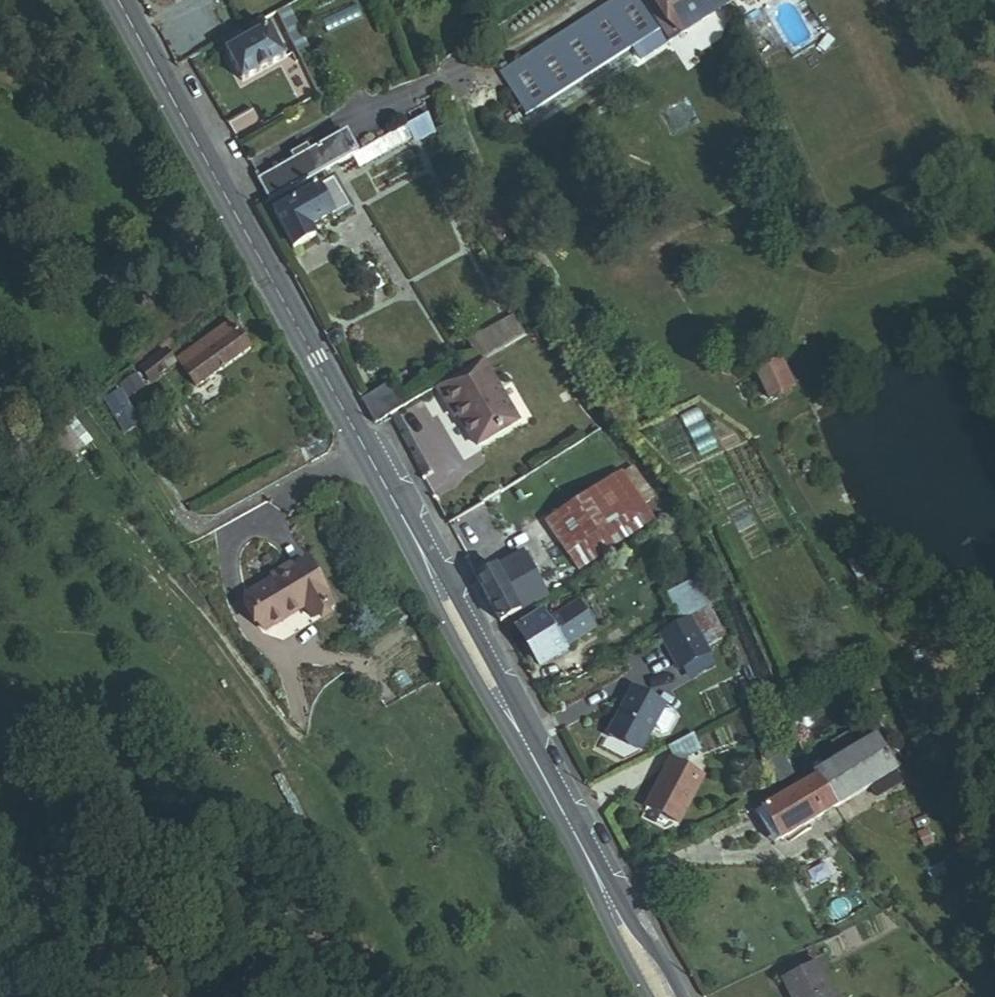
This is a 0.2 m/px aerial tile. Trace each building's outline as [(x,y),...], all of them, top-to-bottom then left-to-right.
[(708,17),(698,0),(626,0),(612,8),(643,57),(708,17)] [(735,0),(698,0),(708,17),(735,0)] [(643,58),(643,57),(612,8),(609,4),(501,71),(510,88),(488,101),(498,128),(609,59),(618,73),(643,58)] [(284,51),(294,46),(276,6),(265,11),(284,51)] [(223,80),(265,58),(246,22),(204,45),(223,80)] [(482,82),(488,101),(510,88),(501,71),(482,82)] [(331,159),(336,170),(389,141),(392,146),(415,134),(406,118),(339,155),(331,159)] [(255,201),(331,159),(339,155),(325,130),(241,176),(255,201)] [(296,228),(333,207),(317,178),(292,191),(290,186),(280,192),(283,197),(257,211),(276,247),(299,234),(296,228)] [(474,344),(495,332),(489,323),(469,335),(474,344)] [(178,363),(190,380),(243,344),(231,327),(178,363)] [(447,348),(459,368),(501,343),(495,332),(474,344),(469,335),(447,348)] [(327,346),(328,343),(327,338),(324,335),(320,335),(315,336),(312,341),(315,347),(319,349),(324,349),(327,346)] [(753,364),(766,397),(795,385),(781,352),(753,364)] [(140,384),(150,398),(173,382),(163,368),(140,384)] [(360,427),(384,413),(369,385),(344,399),(360,427)] [(119,446),(137,435),(117,400),(98,411),(119,446)] [(76,464),(89,454),(74,435),(61,445),(76,464)] [(467,467),(477,460),(465,441),(435,459),(443,473),(463,460),(467,467)] [(524,521),(558,573),(633,525),(599,473),(524,521)] [(507,531),(492,508),(503,502),(493,486),(463,505),(487,544),(507,531)] [(314,603),(290,560),(272,570),(258,578),(229,594),(249,630),(293,605),(298,613),(314,603)] [(258,578),(272,570),(269,566),(255,574),(258,578)] [(484,622),(514,604),(505,591),(490,566),(461,583),(484,622)] [(514,604),(526,597),(517,584),(505,591),(514,604)] [(549,653),(546,648),(575,629),(560,607),(531,626),(528,622),(504,638),(525,669),(549,653)] [(680,642),(690,636),(683,624),(672,630),(680,642)] [(631,654),(638,666),(680,642),(672,630),(631,654)] [(581,751),(614,768),(637,723),(622,715),(618,722),(601,713),(581,751)] [(759,786),(769,781),(757,756),(748,760),(759,786)] [(819,815),(866,787),(848,756),(809,780),(794,789),(802,803),(810,799),(819,815)] [(617,819),(649,835),(672,790),(658,782),(654,790),(637,781),(617,819)] [(784,814),(802,803),(794,789),(775,800),(784,814)] [(735,824),(753,854),(819,815),(810,799),(802,803),(784,814),(775,800),(735,824)]
